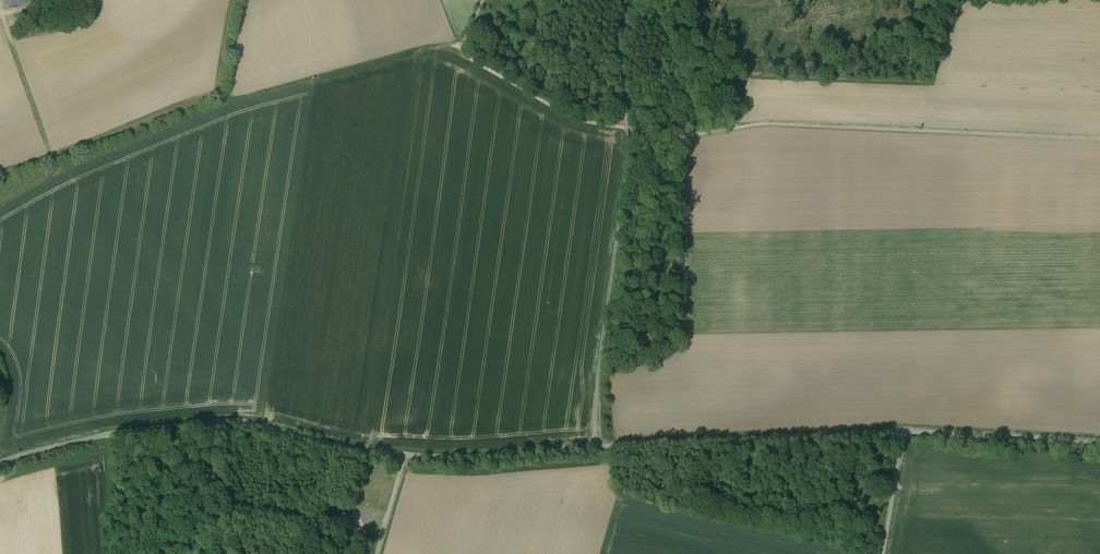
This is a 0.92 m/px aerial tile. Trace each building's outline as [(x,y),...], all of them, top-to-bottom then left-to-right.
[(346,533),(359,538),(359,536),(362,530),(349,525),(346,533)]
